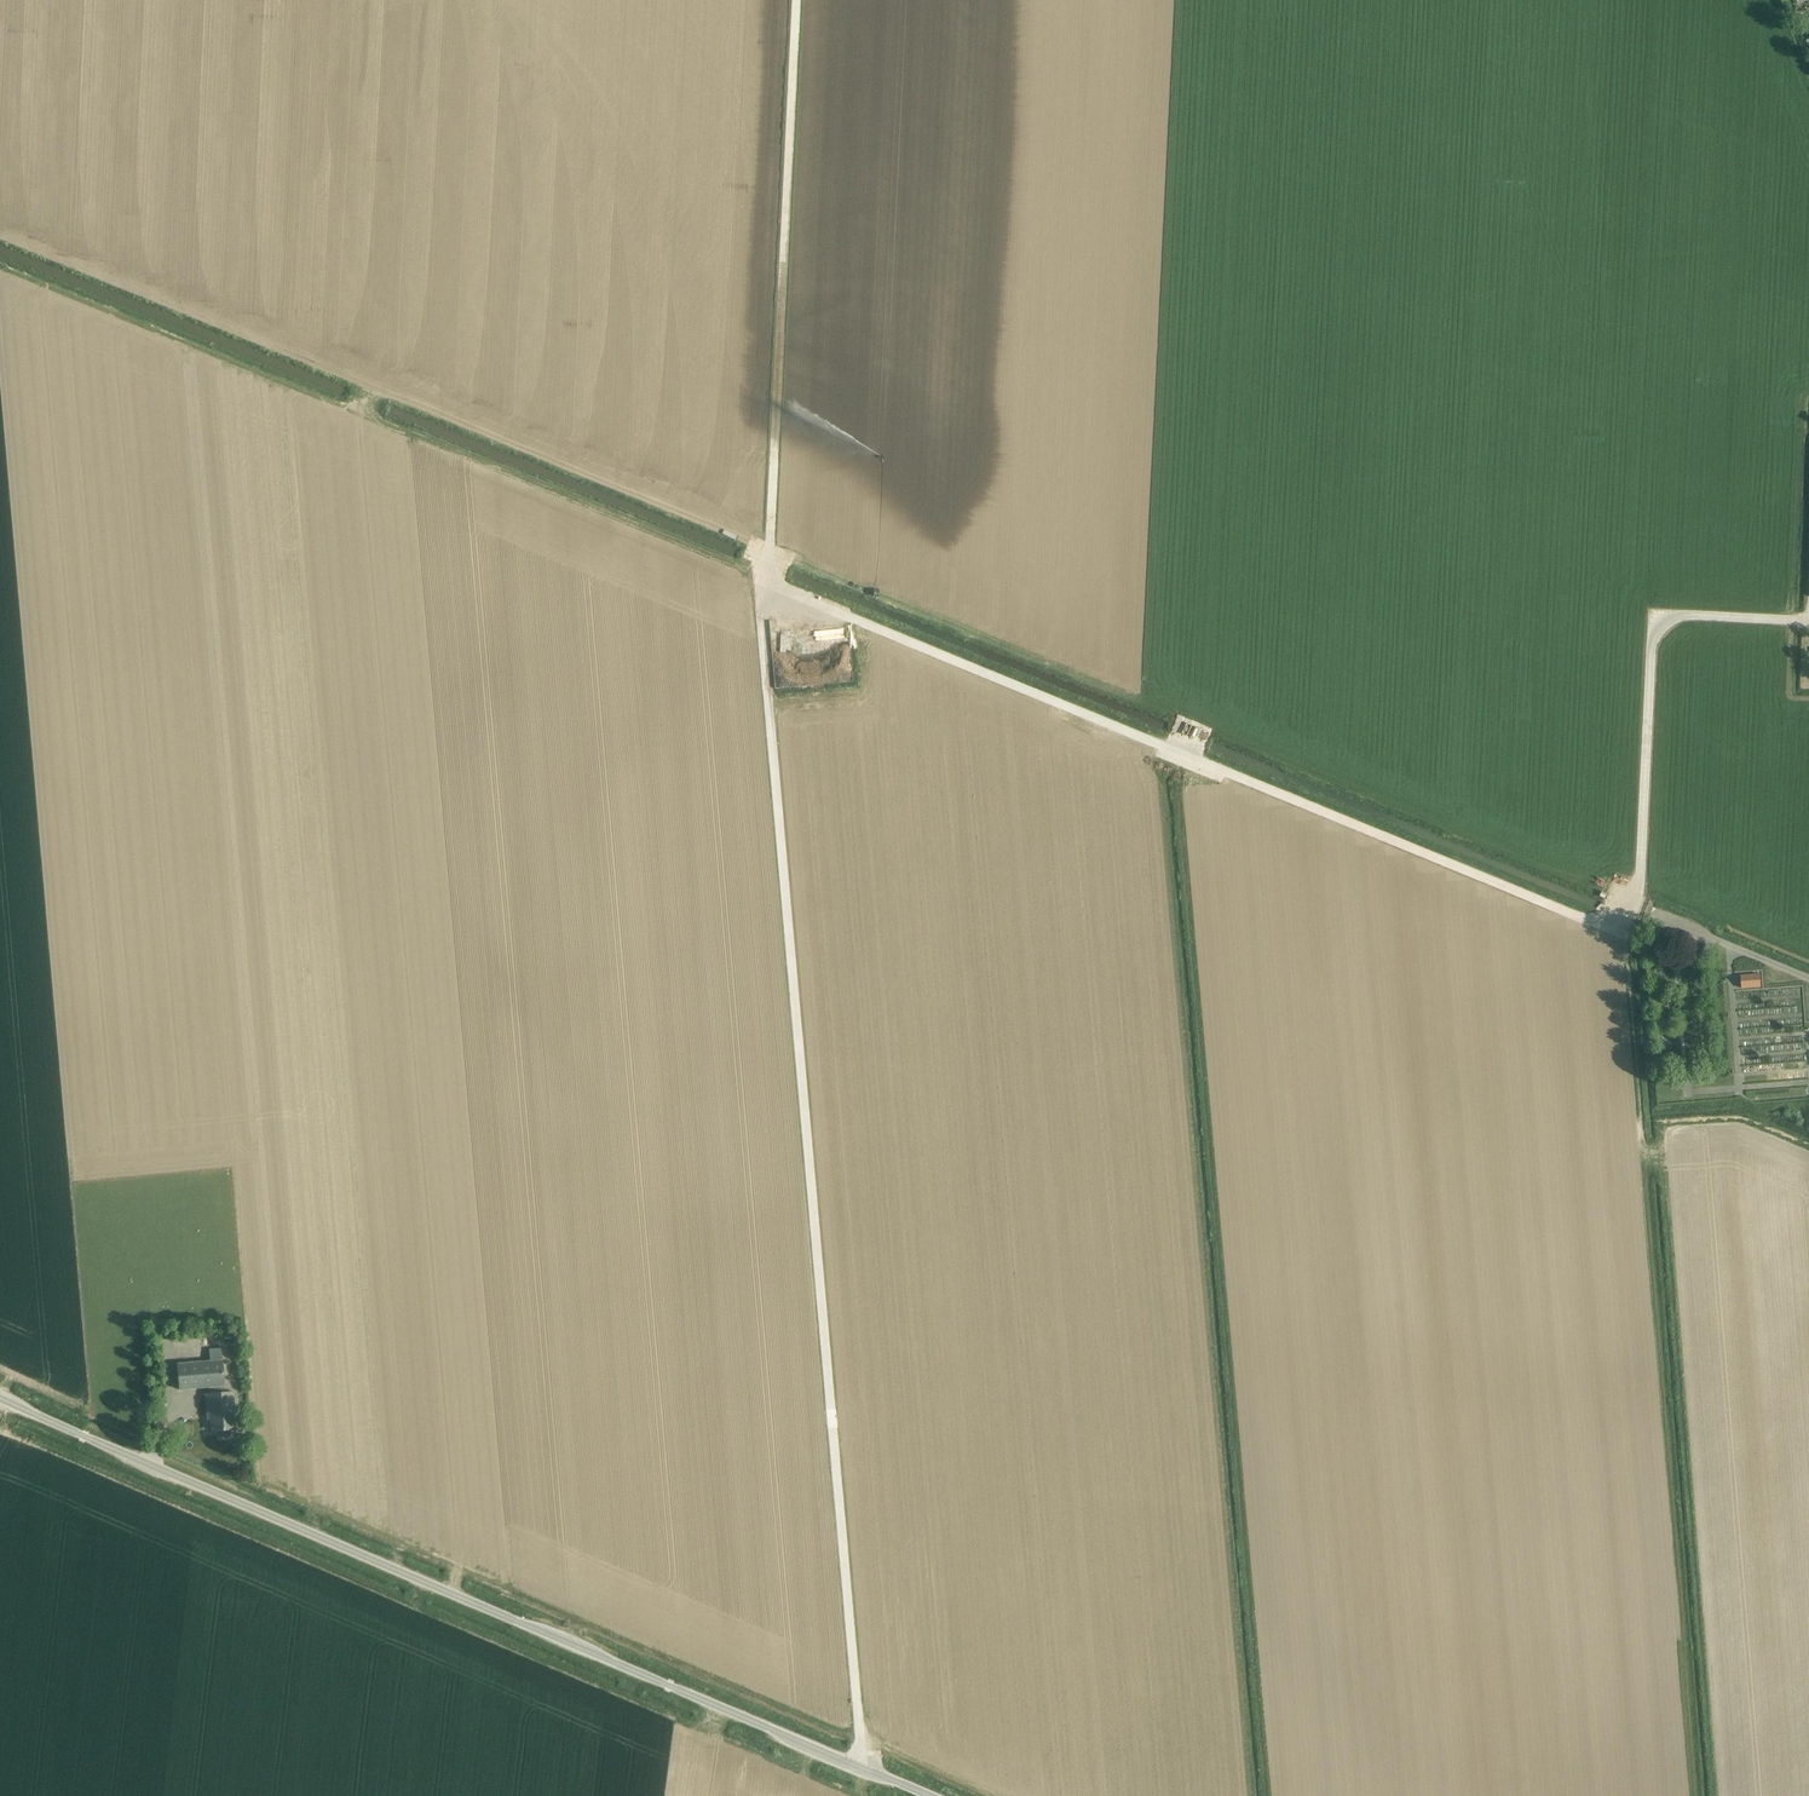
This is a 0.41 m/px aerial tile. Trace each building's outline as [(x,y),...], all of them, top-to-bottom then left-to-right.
[(1742,988),(1761,987),(1760,974),(1741,976),(1742,988)] [(1689,1057),(1682,1058),(1681,1058),(1682,1070),(1690,1069),(1689,1057)] [(219,1360),(219,1349),(208,1349),(208,1360),(219,1360)] [(235,1428),(235,1416),(233,1391),(223,1392),(223,1384),(221,1360),(178,1363),(180,1389),(209,1387),(209,1394),(207,1394),(208,1413),(211,1413),(212,1430),(235,1428)]
